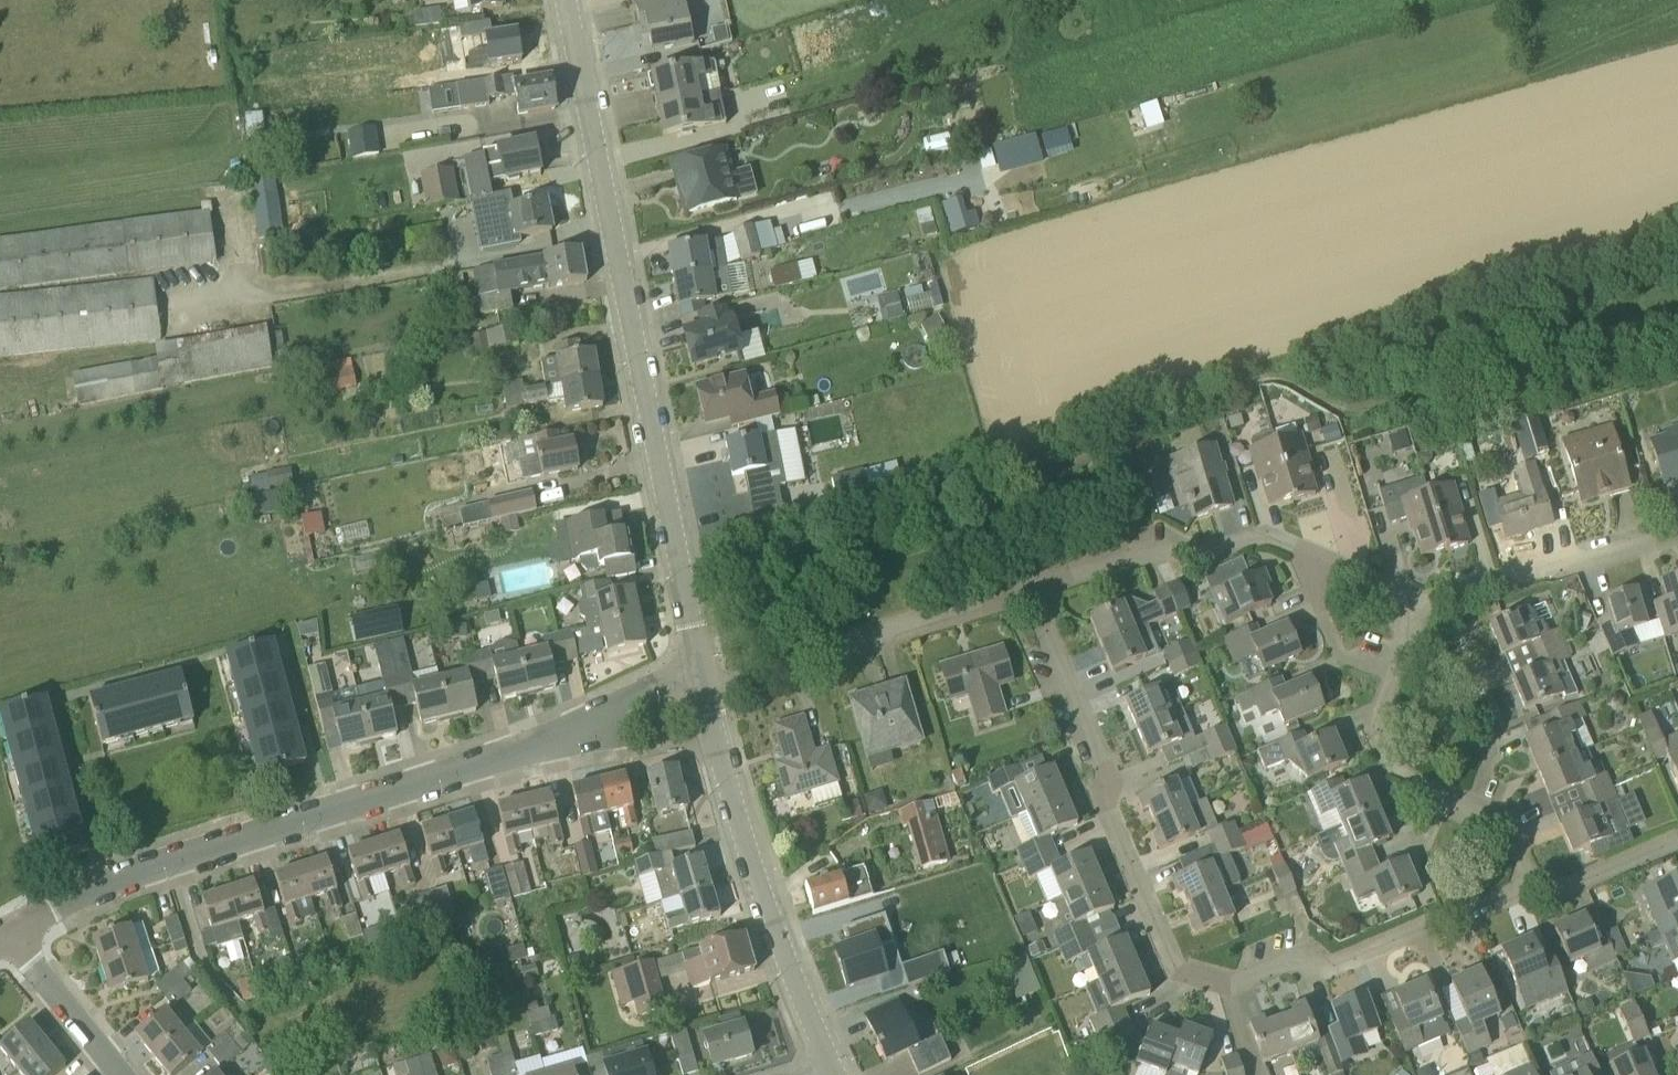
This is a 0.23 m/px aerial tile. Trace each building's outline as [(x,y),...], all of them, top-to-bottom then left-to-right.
[(467,13),(468,13),(503,7),(502,0),(465,0),(467,13)] [(692,44),(683,0),(655,0),(636,4),(643,35),(649,34),(653,52),(692,44)] [(730,40),(727,27),(718,29),(714,36),(715,44),(730,40)] [(465,54),(465,57),(467,57),(469,69),(522,61),(517,32),(486,36),(488,51),(465,54)] [(657,107),(719,94),(713,63),(651,75),(657,107)] [(471,82),(457,84),(461,109),(489,105),(489,99),(516,95),(519,115),(556,109),(551,80),(515,86),(514,76),(471,82)] [(381,109),(423,105),(422,90),(379,94),(381,109)] [(725,124),(719,94),(657,107),(663,137),(725,124)] [(294,131),(294,110),(265,109),(265,130),(294,131)] [(249,142),(266,140),(262,114),(245,116),(249,142)] [(485,152),(491,183),(540,173),(534,142),(485,152)] [(691,213),(692,212),(737,201),(724,151),(678,163),(676,164),(675,166),(674,166),(674,167),(674,168),(674,169),(686,210),(687,211),(688,212),(690,213),(691,213)] [(271,161),(250,164),(251,177),(273,173),(271,161)] [(420,176),(426,208),(459,203),(452,170),(420,176)] [(277,193),(251,194),(253,238),(279,237),(277,193)] [(490,244),(516,238),(552,231),(546,201),(513,207),(513,210),(485,215),(487,228),(490,244)] [(0,240),(0,291),(216,262),(210,214),(212,214),(210,203),(201,204),(202,213),(0,240)] [(918,212),(921,226),(935,223),(931,209),(918,212)] [(980,226),(976,212),(948,220),(952,234),(980,226)] [(760,256),(759,253),(777,248),(770,222),(752,227),(752,226),(734,230),(742,261),(760,256)] [(725,268),(723,254),(721,239),(669,249),(674,277),(711,270),(725,268)] [(586,282),(581,251),(495,266),(495,267),(472,272),(480,316),(514,310),(511,292),(550,285),(550,288),(586,282)] [(803,282),(798,264),(770,272),(776,290),(803,282)] [(682,319),(705,312),(703,303),(732,298),(729,283),(714,286),(711,270),(674,277),(679,306),(680,306),(682,319)] [(161,341),(153,280),(0,297),(0,358),(161,341)] [(901,289),(905,310),(938,305),(934,283),(901,289)] [(882,295),(888,321),(903,318),(898,292),(882,295)] [(727,320),(724,308),(700,315),(704,327),(684,332),(693,366),(740,352),(731,319),(727,320)] [(939,314),(920,324),(930,343),(949,333),(939,314)] [(155,347),(157,359),(72,375),(78,408),(163,390),(273,370),(267,327),(155,347)] [(517,344),(513,327),(464,338),(467,355),(517,344)] [(598,379),(594,352),(580,355),(577,342),(555,346),(557,358),(543,361),(547,389),(561,386),(598,379)] [(325,365),(331,393),(357,387),(351,360),(325,365)] [(697,388),(705,421),(742,412),(745,424),(778,416),(773,395),(750,400),(744,376),(697,388)] [(602,407),(598,379),(561,386),(564,402),(566,413),(602,407)] [(524,393),(522,382),(522,380),(502,383),(503,386),(505,397),(524,393)] [(550,403),(547,389),(524,393),(505,397),(507,410),(546,404),(550,403)] [(808,399),(811,409),(821,406),(818,396),(808,399)] [(1568,427),(1573,425),(1576,421),(1575,416),(1570,413),(1565,414),(1562,418),(1563,424),(1568,427)] [(1244,426),(1241,414),(1228,418),(1231,430),(1244,426)] [(1317,416),(1305,419),(1308,434),(1315,433),(1320,431),(1317,416)] [(1529,443),(1544,438),(1539,423),(1524,427),(1529,443)] [(1299,436),(1295,425),(1272,432),(1292,499),(1293,502),(1315,495),(1302,451),(1304,451),(1299,436)] [(1610,429),(1564,442),(1581,502),(1628,488),(1610,429)] [(1251,443),(1253,450),(1257,465),(1259,464),(1270,505),(1292,499),(1272,432),(1253,437),(1251,443)] [(1407,432),(1390,437),(1395,454),(1412,449),(1407,432)] [(486,468),(519,461),(523,481),(527,480),(578,469),(572,442),(558,445),(556,434),(482,448),(486,468)] [(748,485),(750,493),(754,523),(784,514),(779,486),(785,485),(775,435),(726,443),(732,477),(746,474),(748,485)] [(1651,443),(1664,485),(1677,481),(1677,435),(1651,443)] [(1470,443),(1461,445),(1466,462),(1476,460),(1470,443)] [(1232,507),(1215,448),(1168,462),(1181,507),(1188,505),(1188,506),(1190,506),(1194,518),(1232,507)] [(1430,464),(1433,459),(1430,453),(1430,451),(1418,455),(1418,456),(1422,467),(1430,464)] [(897,462),(881,467),(885,483),(902,478),(897,462)] [(1524,496),(1496,505),(1506,538),(1552,524),(1542,490),(1541,491),(1534,465),(1516,470),(1524,496)] [(836,498),(869,489),(864,470),(831,479),(836,498)] [(1451,487),(1428,494),(1444,549),(1445,552),(1468,545),(1455,502),(1451,487)] [(262,494),(266,512),(279,509),(276,498),(278,498),(277,493),(275,494),(274,492),(262,494)] [(516,516),(536,512),(532,492),(487,502),(492,522),(503,520),(516,516)] [(1428,494),(1404,501),(1404,500),(1383,506),(1389,524),(1411,517),(1422,556),(1444,549),(1428,494)] [(568,544),(571,561),(581,560),(582,565),(587,571),(596,570),(600,566),(633,560),(632,557),(634,554),(633,547),(630,545),(628,533),(624,534),(620,513),(565,523),(568,544)] [(301,518),(305,536),(325,532),(322,514),(301,518)] [(520,531),(516,516),(503,520),(506,534),(520,531)] [(1219,609),(1225,624),(1271,604),(1264,589),(1269,587),(1263,572),(1221,589),(1228,605),(1219,609)] [(1677,573),(1675,579),(1662,583),(1667,600),(1653,604),(1663,639),(1677,634),(1677,573)] [(585,620),(587,630),(643,617),(643,616),(640,617),(634,590),(612,595),(609,582),(579,588),(581,600),(577,607),(579,617),(585,620)] [(1166,588),(1177,613),(1190,608),(1179,582),(1166,588)] [(474,586),(477,602),(491,599),(488,583),(474,586)] [(1101,645),(1148,626),(1177,613),(1166,588),(1153,593),(1158,603),(1148,607),(1129,600),(1114,606),(1115,608),(1089,619),(1101,645)] [(1611,658),(1638,646),(1639,650),(1651,646),(1645,626),(1655,623),(1644,588),(1606,601),(1611,617),(1597,623),(1611,658)] [(1545,603),(1527,610),(1490,625),(1502,656),(1531,644),(1536,656),(1563,645),(1545,603)] [(398,608),(350,617),(356,643),(403,634),(398,608)] [(1592,616),(1580,611),(1573,626),(1586,631),(1592,616)] [(643,617),(587,630),(571,633),(570,629),(557,632),(564,663),(577,659),(574,645),(605,639),(608,654),(646,645),(640,618),(643,617)] [(449,625),(449,640),(468,639),(468,625),(449,625)] [(1256,655),(1263,671),(1299,656),(1286,626),(1260,638),(1255,625),(1225,638),(1235,664),(1256,655)] [(1145,658),(1158,652),(1148,626),(1101,645),(1112,672),(1145,658)] [(547,647),(519,654),(530,697),(530,694),(556,687),(551,666),(564,663),(557,632),(544,636),(547,647)] [(450,721),(439,678),(413,684),(410,674),(412,674),(403,639),(389,642),(394,661),(405,706),(416,703),(421,725),(448,718),(449,722),(450,721)] [(516,641),(489,648),(475,652),(483,683),(496,679),(501,701),(528,694),(529,697),(530,697),(519,654),(516,641)] [(1163,652),(1169,665),(1194,654),(1189,641),(1163,652)] [(273,642),(226,655),(258,776),(305,763),(273,642)] [(1578,694),(1564,660),(1568,659),(1563,645),(1536,656),(1541,669),(1513,680),(1525,710),(1561,695),(1563,700),(1578,694)] [(996,687),(997,687),(994,677),(1009,672),(1002,648),(940,667),(951,701),(968,696),(976,723),(1004,715),(996,687)] [(470,686),(483,683),(475,652),(462,655),(466,671),(439,678),(450,721),(451,721),(450,718),(477,711),(470,686)] [(1200,668),(1194,654),(1169,665),(1175,678),(1200,668)] [(405,706),(394,661),(379,665),(383,681),(386,696),(359,703),(370,746),(371,745),(370,742),(397,735),(391,710),(405,706)] [(332,710),(330,700),(332,700),(323,666),(322,666),(308,669),(323,731),(337,728),(342,749),(369,742),(370,746),(359,703),(332,710)] [(193,721),(181,674),(90,698),(102,745),(193,721)] [(1242,714),(1257,707),(1261,717),(1278,709),(1285,725),(1322,710),(1309,681),(1285,691),(1280,679),(1250,691),(1235,698),(1242,714)] [(868,758),(922,741),(904,682),(886,688),(888,694),(852,705),(851,698),(849,699),(868,758)] [(1136,728),(1182,709),(1171,683),(1158,689),(1125,703),(1136,728)] [(1608,707),(1616,711),(1623,707),(1623,698),(1616,694),(1608,699),(1608,707)] [(46,699),(0,711),(0,714),(39,862),(87,849),(46,699)] [(1538,770),(1587,749),(1593,747),(1575,704),(1549,715),(1555,728),(1526,740),(1538,770)] [(1187,757),(1205,750),(1231,739),(1226,726),(1200,737),(1195,740),(1182,709),(1136,728),(1148,755),(1180,742),(1187,757)] [(1669,755),(1671,759),(1669,760),(1677,782),(1677,733),(1663,740),(1658,730),(1650,712),(1637,717),(1645,735),(1656,761),(1669,755)] [(784,762),(776,764),(783,787),(786,799),(838,783),(829,751),(815,756),(803,717),(774,726),(784,762)] [(1302,733),(1277,743),(1256,752),(1264,771),(1287,761),(1306,778),(1307,780),(1345,764),(1332,734),(1307,745),(1302,733)] [(1237,752),(1231,739),(1205,750),(1210,762),(1237,752)] [(1594,766),(1587,749),(1538,770),(1550,799),(1579,787),(1584,799),(1610,788),(1600,763),(1594,766)] [(993,794),(1001,791),(1012,819),(1019,816),(1065,797),(1053,768),(1024,780),(1018,765),(987,779),(993,794)] [(959,788),(968,784),(962,769),(952,773),(959,788)] [(658,816),(687,808),(683,791),(681,791),(676,770),(648,776),(658,816)] [(599,782),(606,814),(622,810),(627,828),(637,825),(625,776),(599,782)] [(1336,810),(1342,825),(1377,811),(1365,783),(1345,791),(1340,780),(1312,792),(1322,816),(1336,810)] [(572,789),(584,838),(594,836),(590,818),(606,814),(599,782),(572,789)] [(1154,821),(1187,808),(1176,782),(1137,798),(1142,810),(1148,808),(1154,821)] [(1573,854),(1610,839),(1628,831),(1610,788),(1584,799),(1589,812),(1561,824),(1573,854)] [(888,809),(882,790),(864,797),(869,815),(888,809)] [(551,794),(524,800),(532,831),(547,828),(551,846),(561,844),(551,794)] [(1065,797),(1019,816),(1030,844),(1017,850),(1023,864),(1055,851),(1049,837),(1077,825),(1065,797)] [(863,816),(858,799),(849,802),(854,819),(863,816)] [(947,862),(934,818),(942,815),(937,799),(899,811),(903,827),(908,826),(921,870),(947,862)] [(1154,839),(1159,851),(1197,835),(1199,838),(1208,834),(1213,846),(1238,836),(1233,823),(1219,829),(1206,799),(1187,808),(1154,821),(1160,836),(1154,839)] [(532,831),(524,800),(498,807),(508,857),(519,854),(515,835),(532,831)] [(1336,862),(1340,860),(1344,871),(1374,858),(1369,848),(1389,840),(1377,811),(1342,825),(1315,838),(1324,856),(1328,860),(1332,861),(1336,862)] [(448,821),(457,853),(469,850),(474,867),(489,862),(474,813),(448,821)] [(422,829),(436,878),(447,875),(441,858),(457,853),(448,821),(422,829)] [(657,856),(660,855),(667,854),(695,847),(691,832),(663,839),(654,841),(657,856)] [(374,844),(384,876),(400,871),(405,888),(415,885),(400,836),(374,844)] [(1244,849),(1238,836),(1213,846),(1219,859),(1211,863),(1212,865),(1172,881),(1177,894),(1183,891),(1189,905),(1222,891),(1241,883),(1230,855),(1244,849)] [(617,856),(633,852),(629,838),(614,842),(617,856)] [(575,846),(576,852),(582,878),(598,875),(590,842),(575,846)] [(384,876),(374,844),(348,852),(363,901),(373,898),(368,881),(384,876)] [(1061,865),(1055,851),(1023,864),(1030,879),(1050,870),(1062,897),(1101,881),(1089,853),(1061,865)] [(663,902),(712,888),(711,886),(710,886),(702,859),(703,859),(703,857),(671,867),(671,868),(665,870),(660,855),(657,856),(635,863),(639,879),(656,874),(663,902)] [(1269,860),(1274,870),(1285,865),(1280,855),(1269,860)] [(1405,863),(1380,873),(1374,858),(1344,871),(1356,900),(1376,892),(1382,908),(1418,893),(1405,863)] [(301,868),(311,899),(327,894),(332,911),(342,908),(327,859),(301,868)] [(502,868),(510,900),(532,894),(523,862),(502,868)] [(1272,870),(1283,896),(1296,891),(1285,865),(1274,870),(1272,870)] [(275,876),(291,925),(301,921),(295,904),(311,899),(301,868),(275,876)] [(510,900),(502,868),(484,873),(493,905),(510,900)] [(813,914),(873,896),(865,868),(840,875),(839,875),(805,885),(813,914)] [(1677,930),(1677,879),(1643,893),(1658,928),(1645,934),(1649,942),(1677,930)] [(1059,949),(1091,936),(1085,922),(1113,910),(1101,881),(1062,897),(1052,902),(1060,920),(1052,924),(1056,933),(1053,934),(1059,949)] [(228,891),(244,940),(269,931),(254,883),(228,891)] [(431,892),(440,921),(456,916),(447,887),(431,892)] [(712,890),(712,888),(663,902),(655,904),(659,919),(665,917),(669,931),(687,925),(687,926),(720,917),(720,915),(719,915),(711,890),(712,890)] [(218,948),(244,940),(228,891),(202,899),(218,948)] [(1222,891),(1189,905),(1195,919),(1189,922),(1194,934),(1234,918),(1222,891)] [(440,921),(431,892),(414,897),(424,926),(440,921)] [(886,975),(878,950),(895,944),(885,914),(843,928),(849,947),(835,952),(847,987),(886,975)] [(343,919),(349,940),(362,936),(356,915),(343,919)] [(172,944),(185,939),(177,916),(164,920),(172,944)] [(1614,957),(1607,939),(1595,944),(1583,917),(1555,929),(1570,964),(1584,958),(1590,972),(1616,961),(1614,957)] [(101,966),(139,954),(130,927),(93,939),(101,966)] [(362,931),(366,943),(381,938),(378,927),(362,931)] [(1665,943),(1673,962),(1677,976),(1677,930),(1649,942),(1652,950),(1665,943)] [(744,936),(682,954),(687,971),(693,989),(754,971),(744,936)] [(1099,982),(1137,966),(1125,938),(1097,950),(1091,936),(1059,949),(1066,964),(1087,955),(1099,982)] [(185,939),(172,944),(175,953),(188,949),(185,939)] [(1567,992),(1553,958),(1541,964),(1537,956),(1531,940),(1502,952),(1527,1009),(1567,992)] [(1047,952),(1042,941),(1028,948),(1032,959),(1047,952)] [(1014,999),(1037,991),(1022,952),(999,961),(1014,999)] [(578,953),(566,957),(570,971),(583,967),(578,953)] [(148,981),(139,954),(101,966),(110,994),(148,981)] [(289,958),(275,962),(280,979),(294,975),(289,958)] [(536,966),(521,964),(520,975),(534,976),(536,966)] [(630,970),(643,1015),(665,1009),(656,980),(651,964),(630,970)] [(1087,987),(1099,1016),(1090,1020),(1096,1034),(1127,1021),(1122,1007),(1149,995),(1137,966),(1099,982),(1087,987)] [(163,996),(184,981),(175,970),(155,986),(163,996)] [(1481,1025),(1499,1017),(1480,971),(1451,983),(1467,1020),(1455,1025),(1467,1054),(1489,1045),(1481,1025)] [(238,983),(243,1001),(256,997),(254,989),(258,987),(255,977),(238,983)] [(191,991),(184,981),(163,996),(172,1007),(191,991)] [(1392,1025),(1404,1054),(1450,1034),(1446,1024),(1444,1026),(1440,1019),(1425,983),(1395,995),(1405,1019),(1392,1025)] [(1378,1031),(1364,996),(1333,1008),(1340,1026),(1328,1031),(1330,1037),(1333,1045),(1340,1064),(1365,1054),(1359,1038),(1378,1031)] [(1591,1000),(1578,1005),(1583,1017),(1596,1011),(1591,1000)] [(898,1002),(865,1017),(886,1061),(908,1051),(919,1074),(951,1060),(940,1036),(918,1047),(898,1002)] [(527,1006),(530,1013),(540,1010),(537,1003),(527,1006)] [(1291,1053),(1317,1044),(1329,1074),(1332,1074),(1342,1071),(1340,1064),(1333,1045),(1330,1037),(1317,1041),(1303,1004),(1291,1009),(1293,1015),(1279,1020),(1291,1053)] [(1635,1043),(1649,1037),(1635,1005),(1619,1012),(1633,1044),(1635,1043)] [(153,1057),(183,1032),(165,1010),(134,1035),(153,1057)] [(723,1032),(704,1037),(713,1067),(752,1056),(739,1013),(719,1019),(723,1032)] [(555,1017),(542,1021),(530,1024),(534,1037),(558,1029),(555,1017)] [(1264,1063),(1265,1063),(1291,1053),(1279,1020),(1265,1025),(1262,1019),(1249,1024),(1264,1063)] [(238,1021),(226,1031),(234,1042),(246,1031),(238,1021)] [(1134,1035),(1127,1021),(1096,1034),(1086,1039),(1092,1053),(1134,1035)] [(17,1070),(48,1045),(30,1023),(0,1047),(0,1048),(17,1070)] [(1163,1074),(1165,1074),(1179,1036),(1151,1026),(1137,1065),(1163,1074)] [(1187,1072),(1194,1074),(1198,1074),(1212,1037),(1183,1026),(1179,1036),(1165,1074),(1186,1074),(1187,1072)] [(670,1034),(679,1061),(683,1074),(687,1074),(698,1072),(685,1029),(670,1034)] [(213,1058),(234,1042),(226,1031),(225,1031),(205,1048),(213,1058)] [(201,1054),(183,1032),(153,1057),(167,1074),(176,1074),(201,1054)] [(496,1048),(492,1037),(480,1041),(483,1052),(496,1048)] [(222,1068),(241,1052),(242,1052),(234,1042),(213,1058),(222,1068)] [(651,1071),(642,1042),(586,1059),(590,1074),(659,1074),(657,1069),(651,1071)] [(1635,1043),(1633,1044),(1606,1055),(1614,1074),(1651,1074),(1642,1054),(1640,1055),(1635,1043)] [(1531,1065),(1523,1044),(1486,1060),(1493,1074),(1535,1074),(1531,1065)] [(17,1070),(22,1074),(56,1074),(66,1067),(48,1045),(17,1070)] [(1469,1056),(1473,1065),(1484,1061),(1479,1051),(1469,1056)] [(505,1074),(518,1074),(512,1052),(499,1056),(505,1074)] [(418,1058),(423,1074),(437,1074),(431,1054),(418,1058)] [(1226,1074),(1243,1074),(1238,1055),(1222,1059),(1226,1074)] [(1550,1074),(1600,1074),(1591,1055),(1549,1073),(1550,1074)] [(499,1056),(487,1060),(491,1074),(505,1074),(499,1056)] [(418,1058),(405,1062),(409,1074),(423,1074),(418,1058)] [(1418,1074),(1433,1074),(1434,1072),(1421,1067),(1418,1074)]
